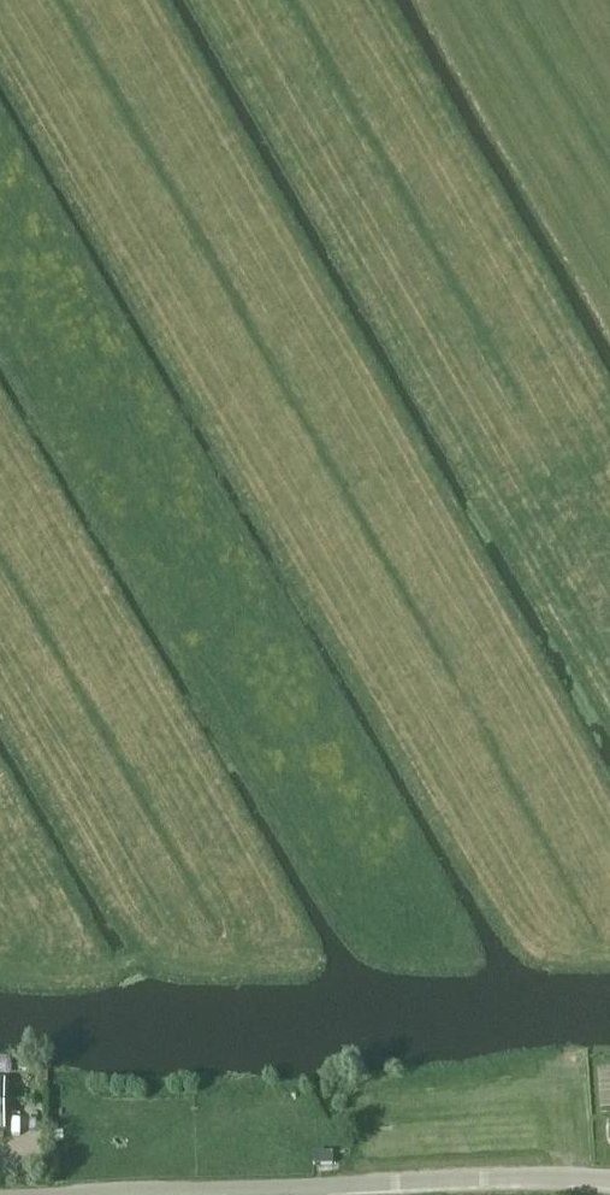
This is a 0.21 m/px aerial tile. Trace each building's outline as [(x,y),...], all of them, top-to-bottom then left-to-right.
[(333,1166),(333,1154),(314,1154),(314,1166),(333,1166)]
